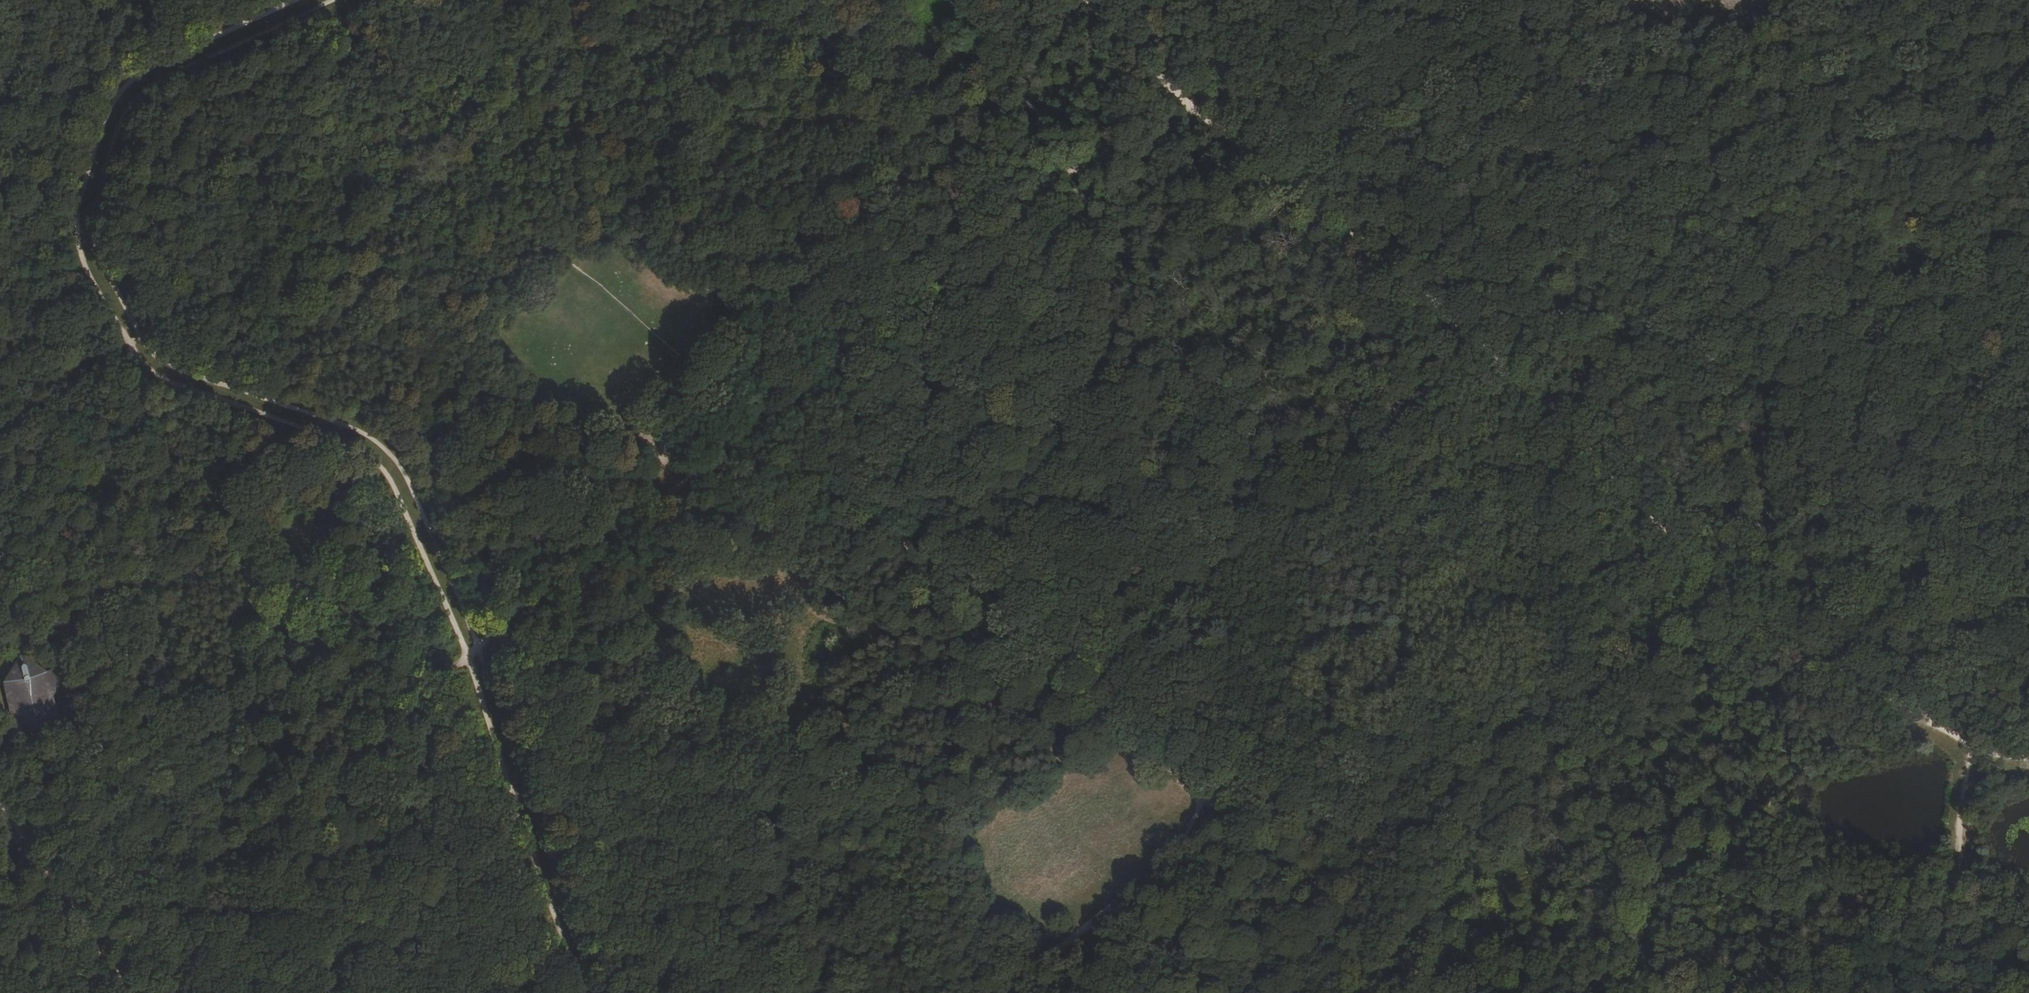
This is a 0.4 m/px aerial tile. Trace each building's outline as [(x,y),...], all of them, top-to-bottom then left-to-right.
[(19,654),(0,692),(0,707),(34,724),(60,675),(19,654)] [(6,871),(13,865),(0,849),(0,863),(6,871)]
